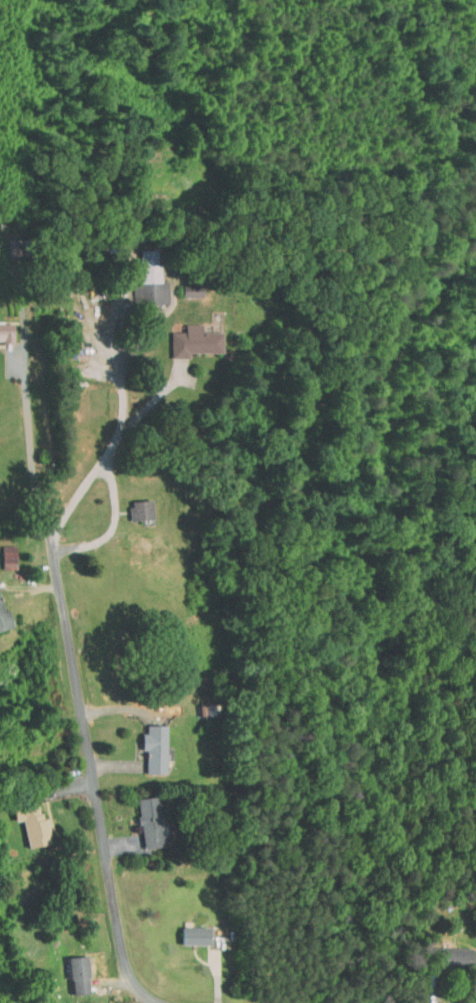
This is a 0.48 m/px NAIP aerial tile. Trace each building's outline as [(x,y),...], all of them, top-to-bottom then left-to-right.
[(159,299),(158,276),(149,276),(149,245),(130,245),(130,277),(123,277),(123,299),(159,299)] [(173,291),(192,290),(191,278),(172,279),(173,291)] [(161,352),(179,352),(179,347),(211,347),(211,326),(191,327),(191,319),(175,319),(175,326),(161,326),(161,352)] [(120,513),(142,512),(141,493),(119,494),(120,513)] [(136,744),(135,767),(155,767),(156,719),(136,718),(135,726),(131,726),(131,743),(136,744)] [(126,793),(133,844),(155,841),(149,790),(126,793)] [(17,842),(36,838),(35,830),(37,829),(29,793),(1,798),(4,815),(12,813),(17,842)] [(171,938),(197,939),(198,921),(171,921),(171,938)] [(79,987),(78,950),(59,950),(60,988),(79,987)]
